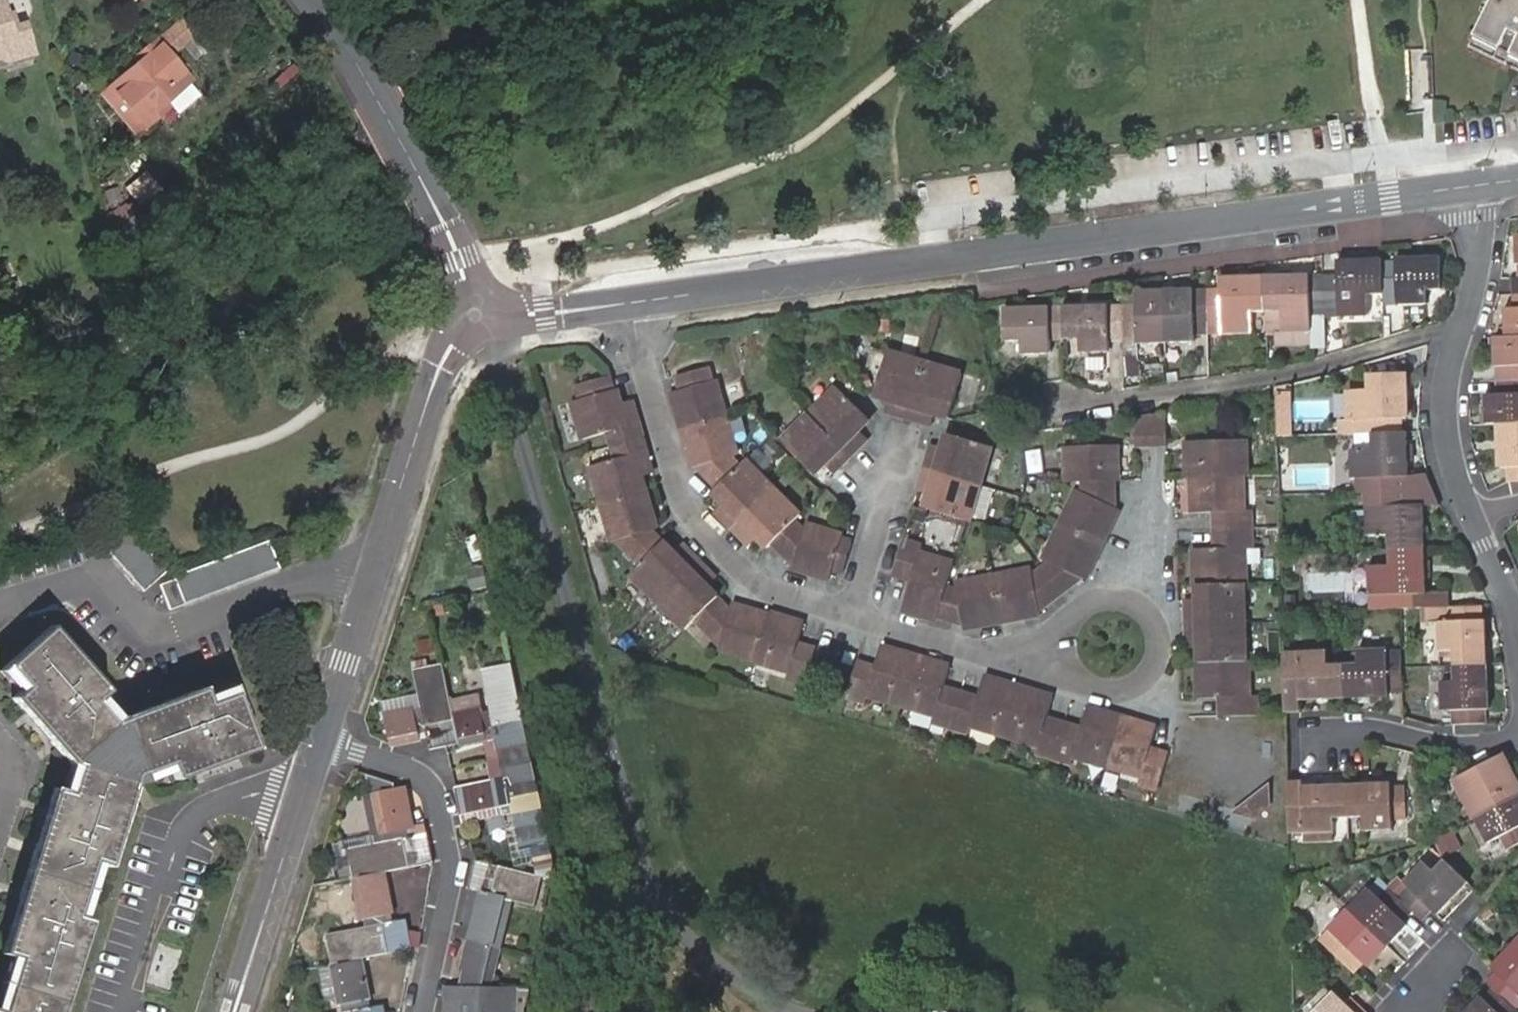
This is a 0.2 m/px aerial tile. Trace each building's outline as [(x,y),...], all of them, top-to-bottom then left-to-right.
[(24,22),(15,24),(10,26),(6,13),(2,0),(0,0),(0,57),(2,53),(31,44),(24,22)] [(156,40),(170,57),(219,16),(205,0),(204,0),(156,40)] [(1470,48),(1517,72),(1517,0),(1494,0),(1470,48)] [(15,24),(11,11),(6,13),(10,26),(15,24)] [(147,57),(140,63),(113,85),(149,126),(159,117),(155,112),(166,102),(190,82),(170,57),(156,40),(143,52),(147,57)] [(33,52),(31,44),(2,53),(0,57),(6,60),(33,52)] [(136,57),(140,63),(147,57),(143,52),(136,57)] [(149,126),(113,85),(102,94),(137,136),(149,126)] [(1411,86),(1410,105),(1426,106),(1427,87),(1411,86)] [(171,107),(166,102),(155,112),(159,117),(171,107)] [(1193,287),(1138,288),(1138,302),(1108,303),(1108,300),(1063,301),(1062,304),(1050,304),(1050,301),(1004,301),(1004,332),(1021,332),(1022,347),(1050,347),(1050,331),(1081,331),(1081,347),(1109,347),(1108,334),(1139,334),(1139,342),(1193,340),(1194,333),(1250,332),(1251,310),(1282,309),(1282,331),(1310,331),(1311,317),(1367,316),(1367,295),(1397,294),(1397,305),(1426,305),(1426,290),(1441,290),(1440,255),(1397,255),(1397,262),(1382,263),(1382,258),(1339,259),(1339,275),(1311,276),(1311,273),(1221,275),(1221,290),(1193,290),(1193,287)] [(1508,483),(1508,482),(1517,482),(1517,276),(1514,277),(1514,306),(1504,306),(1505,336),(1494,337),(1495,347),(1495,366),(1497,365),(1498,394),(1484,395),(1485,424),(1499,424),(1499,466),(1508,466),(1508,483)] [(928,412),(935,414),(950,418),(963,373),(889,350),(874,395),(890,400),(897,402),(894,414),(925,423),(928,412)] [(800,515),(753,468),(746,462),(742,466),(731,455),(738,453),(716,381),(710,383),(707,370),(675,377),(679,392),(670,394),(691,467),(697,465),(705,475),(719,488),(713,494),(724,504),(729,509),(721,517),(744,541),(753,533),(758,538),(767,547),(773,541),(793,521),(800,515)] [(1432,484),(1429,475),(1409,476),(1407,431),(1403,432),(1403,417),(1407,417),(1405,372),(1369,372),(1370,389),(1348,390),(1349,418),(1339,419),(1339,433),(1374,432),(1374,449),(1350,450),(1351,492),(1365,492),(1367,535),(1390,535),(1391,565),(1368,565),(1369,594),(1387,593),(1387,608),(1428,607),(1428,621),(1438,620),(1439,650),(1454,649),(1455,680),(1440,681),(1441,711),(1454,710),(1455,727),(1486,725),(1485,709),(1489,709),(1486,620),(1480,620),(1480,606),(1449,607),(1448,590),(1426,590),(1423,504),(1439,504),(1437,499),(1432,484)] [(607,394),(613,392),(609,377),(603,379),(607,394)] [(573,387),(577,403),(607,394),(603,379),(573,387)] [(780,443),(800,462),(816,477),(828,466),(832,462),(839,468),(854,454),(862,445),(856,439),(861,434),(873,423),(839,388),(780,443)] [(657,529),(644,483),(642,478),(636,456),(645,453),(637,424),(627,427),(620,407),(615,391),(613,392),(607,394),(577,403),(571,405),(582,441),(608,434),(616,461),(591,469),(597,489),(612,543),(618,541),(641,564),(630,576),(657,603),(698,563),(686,551),(678,559),(672,553),(651,531),(657,529)] [(1289,422),(1289,394),(1276,395),(1276,397),(1277,422),(1289,422)] [(897,402),(890,400),(887,411),(894,414),(897,402)] [(631,404),(620,407),(627,427),(637,424),(631,404)] [(932,424),(935,414),(928,412),(925,423),(932,424)] [(1166,412),(1135,416),(1136,444),(1168,442),(1166,412)] [(1290,434),(1289,422),(1277,422),(1277,435),(1290,434)] [(950,433),(947,442),(945,447),(943,454),(931,451),(922,482),(933,485),(931,492),(926,508),(971,521),(994,446),(969,439),(950,433)] [(867,440),(861,434),(856,439),(862,445),(867,440)] [(1231,696),(1231,715),(1261,713),(1260,694),(1254,694),(1253,661),(1251,661),(1247,583),(1250,583),(1249,546),(1255,546),(1253,512),(1248,512),(1246,475),(1250,475),(1248,438),(1187,439),(1188,476),(1194,476),(1195,514),(1215,513),(1224,513),(1225,529),(1225,547),(1216,547),(1196,547),(1198,584),(1199,584),(1200,600),(1200,608),(1190,608),(1191,641),(1202,641),(1202,648),(1202,663),(1200,663),(1202,697),(1222,696),(1231,696)] [(945,447),(933,444),(931,451),(943,454),(945,447)] [(1033,575),(1039,607),(1081,574),(1086,577),(1119,507),(1118,506),(1116,480),(1118,480),(1116,445),(1066,448),(1067,481),(1083,481),(1084,490),(1079,488),(1045,557),(1051,561),(1033,575)] [(636,456),(642,478),(652,475),(645,453),(636,456)] [(832,462),(828,466),(834,472),(839,468),(832,462)] [(920,489),(931,492),(933,485),(922,482),(920,489)] [(979,515),(988,517),(997,487),(988,485),(979,515)] [(729,509),(724,504),(716,512),(721,517),(729,509)] [(1224,513),(1215,513),(1216,529),(1225,529),(1224,513)] [(802,529),(793,521),(773,541),(792,560),(790,568),(827,579),(830,571),(833,564),(843,566),(850,542),(839,540),(840,535),(804,523),(802,529)] [(126,529),(102,548),(141,594),(165,575),(126,529)] [(1216,529),(1216,547),(1225,547),(1225,529),(1216,529)] [(749,546),(758,538),(753,533),(744,541),(749,546)] [(937,620),(938,617),(947,588),(954,562),(920,552),(922,548),(903,542),(894,570),(913,575),(910,583),(902,610),(937,620)] [(282,571),(272,543),(174,579),(184,606),(282,571)] [(678,559),(686,551),(680,545),(672,553),(678,559)] [(698,563),(657,603),(685,631),(697,619),(717,600),(719,599),(707,588),(702,582),(709,575),(698,563)] [(833,564),(830,571),(841,574),(843,566),(833,564)] [(892,578),(910,583),(913,575),(894,570),(892,578)] [(947,588),(938,617),(964,625),(965,630),(1041,615),(1039,607),(1033,575),(1032,570),(956,583),(958,591),(947,588)] [(715,580),(709,575),(702,582),(707,588),(715,580)] [(717,600),(697,619),(721,643),(720,649),(759,660),(759,662),(792,672),(790,679),(808,684),(816,655),(799,650),(801,642),(806,623),(772,613),(772,615),(733,605),(730,611),(717,600)] [(1190,600),(1190,608),(1200,608),(1200,600),(1190,600)] [(68,761),(115,722),(96,699),(102,695),(107,690),(51,625),(3,665),(23,687),(16,693),(11,697),(68,761)] [(818,647),(801,642),(799,650),(816,655),(818,647)] [(943,692),(945,684),(951,665),(884,645),(878,665),(876,672),(859,667),(851,696),(868,701),(870,694),(935,713),(934,720),(970,731),(972,723),(1041,743),(1038,751),(1072,761),(1074,753),(1145,773),(1143,780),(1159,785),(1168,756),(1151,752),(1153,744),(1158,725),(1088,705),(1083,724),(1081,732),(1064,727),(1047,722),(1050,714),(1055,695),(986,675),(981,694),(978,702),(962,697),(943,692)] [(1329,649),(1284,650),(1285,711),(1296,711),(1300,711),(1299,700),(1389,696),(1388,692),(1402,691),(1401,658),(1388,659),(1387,648),(1358,649),(1358,663),(1330,665),(1329,649)] [(876,672),(878,665),(861,659),(859,667),(876,672)] [(528,743),(511,664),(483,669),(491,712),(483,714),(482,709),(454,715),(443,663),(414,669),(422,712),(415,714),(413,708),(384,715),(390,744),(419,737),(418,731),(426,729),(431,750),(487,738),(486,731),(495,730),(499,749),(528,743)] [(3,665),(0,668),(0,674),(16,693),(23,687),(3,665)] [(234,684),(206,693),(209,701),(237,692),(234,684)] [(964,689),(945,684),(943,692),(962,697),(964,689)] [(203,686),(121,717),(141,771),(169,761),(172,769),(175,778),(257,748),(237,692),(209,701),(206,693),(203,686)] [(964,689),(962,697),(978,702),(981,694),(964,689)] [(115,722),(121,717),(102,695),(96,699),(115,722)] [(1223,715),(1231,715),(1231,696),(1222,696),(1223,715)] [(1067,719),(1050,714),(1047,722),(1064,727),(1067,719)] [(1067,719),(1064,727),(1081,732),(1083,724),(1067,719)] [(1170,749),(1153,744),(1151,752),(1168,756),(1170,749)] [(1469,773),(1476,784),(1462,792),(1490,844),(1504,836),(1511,848),(1517,844),(1517,781),(1510,766),(1503,770),(1497,758),(1469,773)] [(76,763),(68,761),(60,789),(68,792),(76,763)] [(169,761),(141,771),(144,780),(172,769),(169,761)] [(518,849),(548,843),(531,761),(502,766),(506,787),(499,788),(497,782),(456,790),(462,819),(503,811),(502,806),(509,804),(518,849)] [(92,919),(84,916),(76,914),(93,860),(101,862),(109,865),(135,782),(76,763),(68,792),(60,789),(53,787),(2,950),(8,952),(17,955),(0,1008),(0,1011),(63,1011),(92,919)] [(1287,779),(1289,834),(1333,832),(1333,818),(1363,817),(1364,832),(1393,831),(1393,820),(1407,819),(1406,788),(1392,788),(1392,783),(1302,786),(1301,779),(1287,779)] [(1270,785),(1241,810),(1257,815),(1270,803),(1270,785)] [(394,788),(374,792),(382,832),(386,832),(388,840),(347,848),(362,920),(366,919),(369,926),(324,935),(339,1006),(343,1005),(344,1011),(341,1011),(385,1011),(383,1004),(363,1008),(362,1001),(369,1000),(359,958),(412,948),(406,918),(386,922),(385,915),(392,914),(383,871),(433,860),(427,832),(408,836),(406,828),(413,826),(405,789),(404,786),(394,788)] [(1463,851),(1464,836),(1440,835),(1440,850),(1463,851)] [(516,986),(484,985),(485,975),(491,977),(499,947),(509,907),(504,905),(506,897),(534,905),(542,876),(476,859),(469,887),(474,889),(488,893),(486,900),(480,898),(470,939),(463,969),(468,970),(468,985),(448,985),(448,1011),(516,1011),(516,986)] [(76,914),(84,916),(101,862),(93,860),(76,914)] [(1370,888),(1320,940),(1352,972),(1362,962),(1368,966),(1408,925),(1403,920),(1412,911),(1422,920),(1431,910),(1437,915),(1468,882),(1445,860),(1433,872),(1423,863),(1403,883),(1409,889),(1400,899),(1390,889),(1381,898),(1370,888)] [(1516,1010),(1510,1004),(1517,995),(1517,939),(1491,967),(1496,972),(1487,982),(1492,988),(1484,998),(1482,995),(1466,1011),(1513,1011),(1516,1010)] [(0,977),(0,1008),(17,955),(8,952),(0,977)] [(1334,992),(1314,1011),(1355,1011),(1334,992)] [(1516,1010),(1517,1007),(1517,995),(1510,1004),(1516,1010)]
